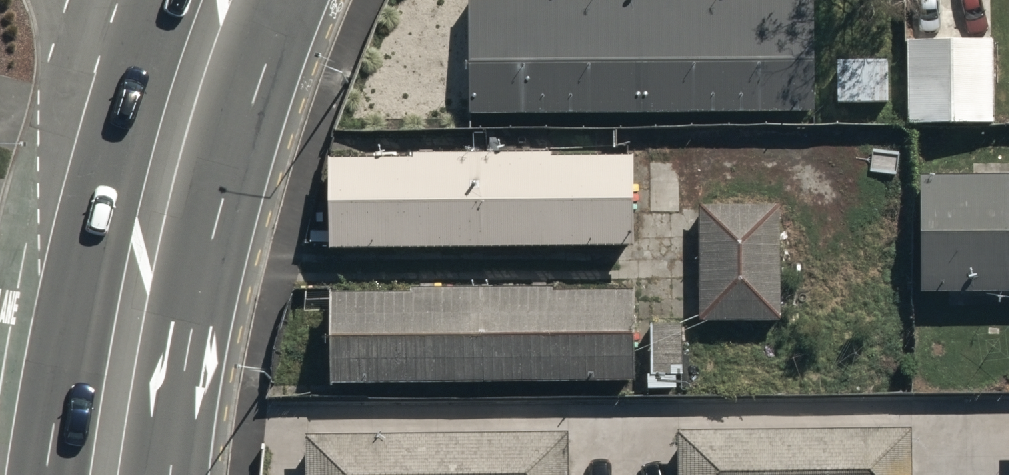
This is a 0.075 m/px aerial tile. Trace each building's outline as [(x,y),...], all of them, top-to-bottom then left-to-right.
[(466,111),(814,109),(814,0),(466,0),(466,111)] [(997,41),(909,41),(909,119),(997,119),(997,41)] [(887,56),(835,57),(836,101),(888,100),(887,56)] [(632,155),(329,154),(328,245),(632,246),(632,155)] [(916,169),(916,293),(1008,293),(1008,169),(916,169)] [(781,201),(698,201),(700,319),(783,318),(781,201)] [(637,288),(329,288),(329,376),(638,376),(637,288)] [(685,323),(651,322),(649,389),(676,389),(677,374),(683,375),(685,323)] [(678,427),(678,474),(914,474),(913,426),(678,427)] [(306,434),(306,474),(568,474),(568,431),(306,434)]
